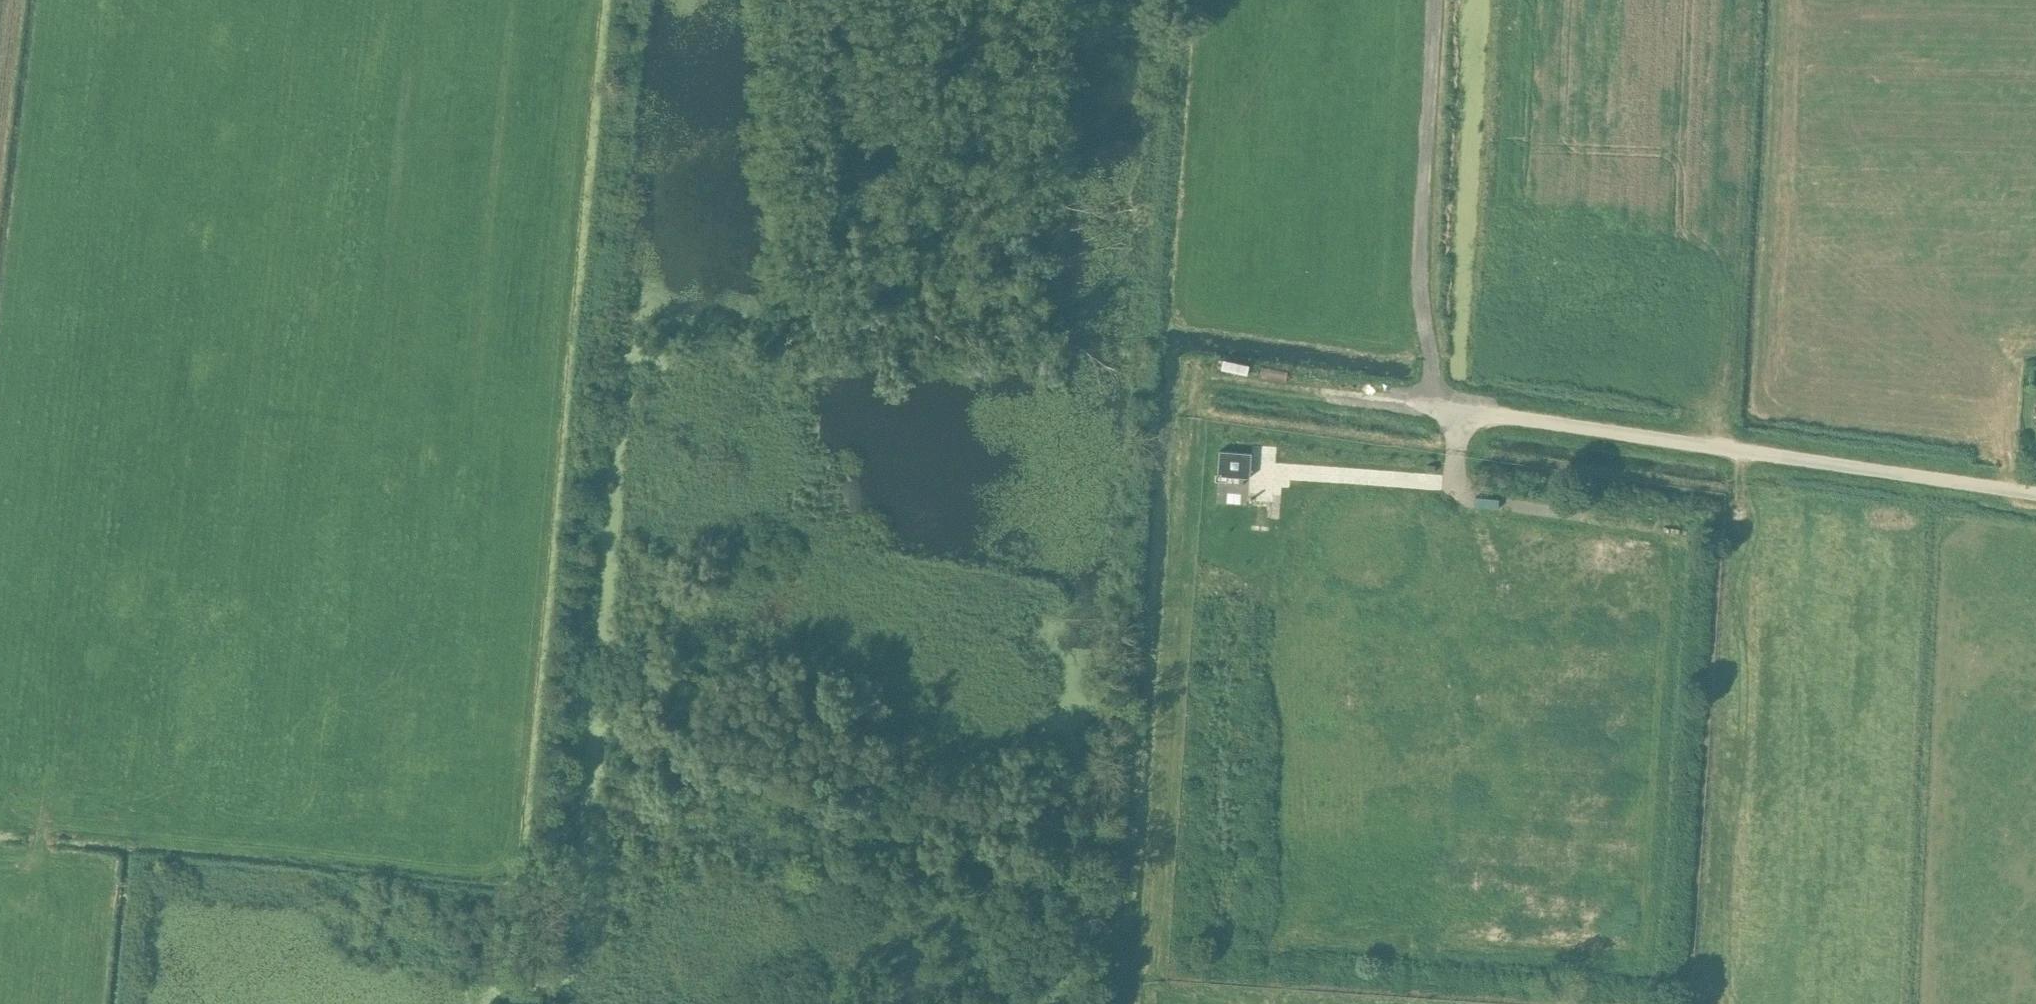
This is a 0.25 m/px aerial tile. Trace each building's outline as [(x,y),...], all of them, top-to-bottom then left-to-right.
[(1218,476),(1249,478),(1250,478),(1251,453),(1219,451),(1218,476)] [(1227,610),(1250,613),(1251,603),(1229,600),(1227,610)]
